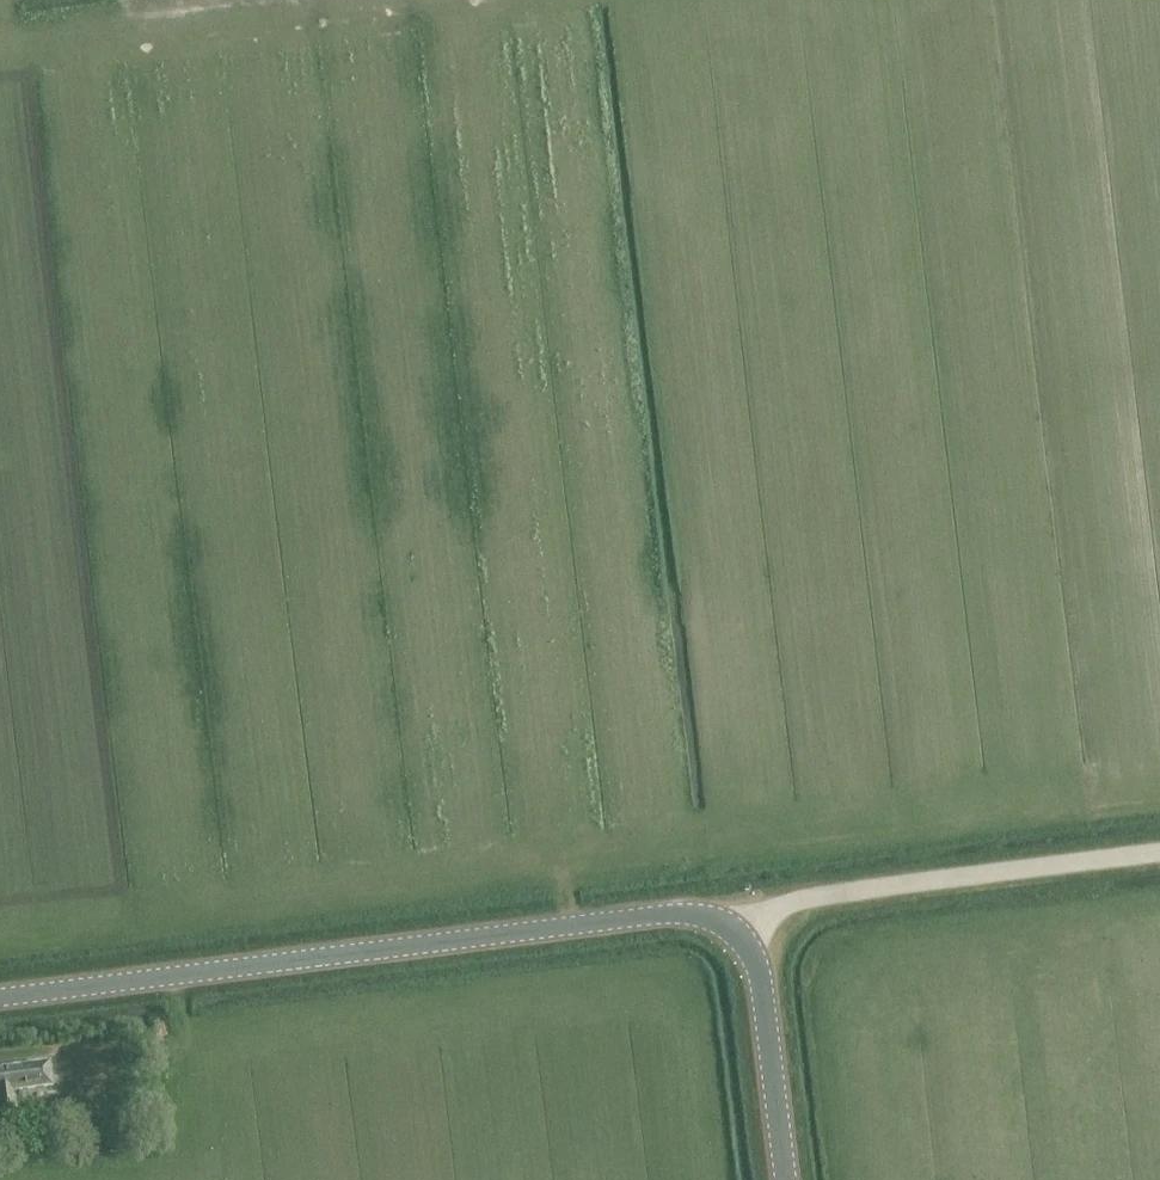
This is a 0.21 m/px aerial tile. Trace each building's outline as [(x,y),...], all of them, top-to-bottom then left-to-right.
[(16,1111),(13,1092),(52,1087),(49,1063),(0,1069),(0,1112),(16,1111)] [(0,1112),(0,1122),(25,1119),(24,1110),(16,1111),(0,1112)]
